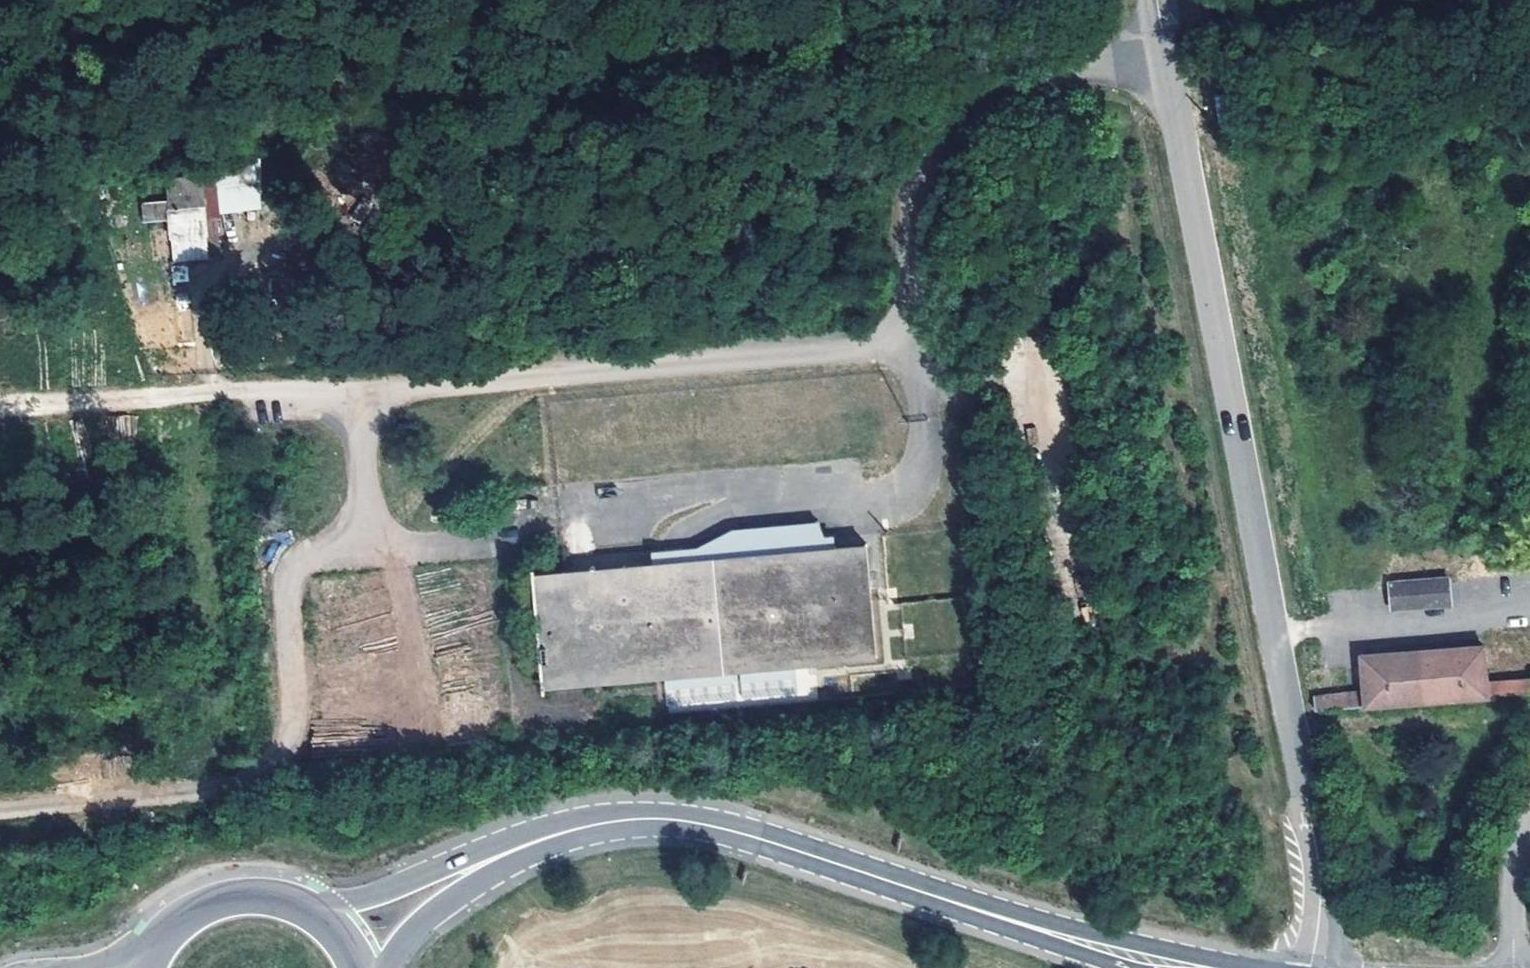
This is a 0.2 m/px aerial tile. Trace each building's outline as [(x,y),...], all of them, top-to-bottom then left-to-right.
[(167,207),(170,236),(206,233),(204,204),(167,207)] [(698,544),(649,549),(649,559),(536,569),(546,686),(878,658),(868,539),(838,540),(837,533),(836,528),(826,528),(813,515),(729,523),(698,544)] [(1389,612),(1452,608),(1450,578),(1387,581),(1389,612)] [(1529,690),(1529,667),(1529,674),(1490,677),(1486,642),(1362,653),(1364,688),(1312,693),(1315,709),(1529,690)]
